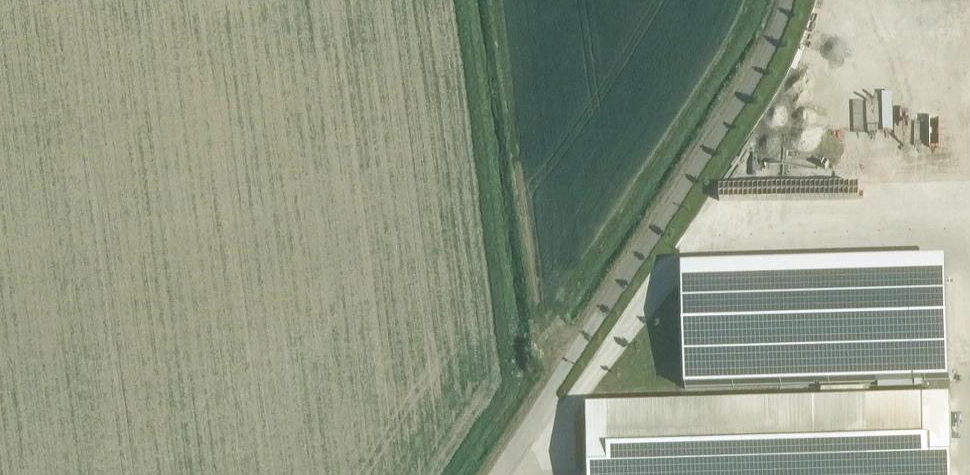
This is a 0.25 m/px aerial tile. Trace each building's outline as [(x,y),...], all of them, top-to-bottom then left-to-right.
[(826,284),(682,288),(685,388),(949,381),(946,280),(826,284)] [(950,399),(587,409),(589,474),(952,474),(950,399)]
